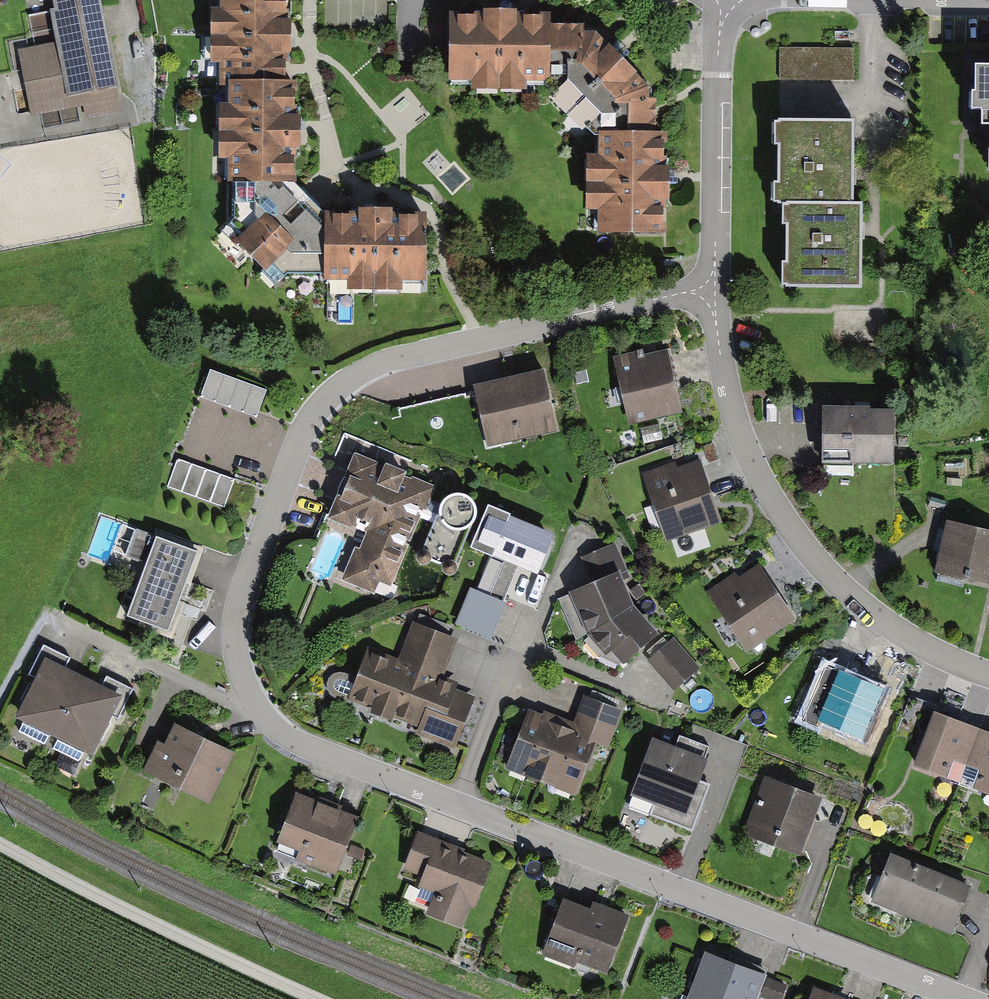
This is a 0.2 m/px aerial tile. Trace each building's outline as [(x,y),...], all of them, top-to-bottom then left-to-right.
[(53,10),(49,11),(55,43),(37,46),(18,50),(31,117),(83,107),(85,117),(121,111),(100,0),(51,0),(53,10)] [(224,84),(233,86),(233,223),(280,274),(424,277),(424,217),(375,216),(326,216),(309,198),(292,182),(293,132),(295,84),(283,83),(284,36),(285,0),(226,0),(224,84)] [(498,17),(452,16),(452,78),(546,78),(604,135),(602,232),(662,232),(662,183),(663,135),(651,135),(652,95),(615,61),(579,28),(549,29),(549,18),(498,17)] [(853,49),(779,48),(779,81),(853,82),(853,49)] [(975,71),(974,98),(971,98),(971,116),(981,116),(981,132),(988,132),(988,71),(975,71)] [(854,212),(855,130),(778,129),(778,131),(774,130),(773,154),(777,154),(777,189),(773,189),(773,210),(776,210),(776,211),(786,211),(854,212)] [(786,211),(786,212),(782,212),(781,234),(786,234),(785,269),(782,269),(781,294),(785,294),(785,295),(861,296),(863,213),(854,212),(786,211)] [(673,353),(619,363),(629,420),(683,411),(673,353)] [(198,398),(258,416),(269,381),(209,363),(198,398)] [(544,371),(477,387),(489,441),(557,426),(544,371)] [(894,409),(828,406),(826,456),(892,459),(894,409)] [(436,487),(355,453),(329,516),(363,531),(342,582),(377,596),(382,584),(394,589),(423,518),(424,515),(430,500),(436,487)] [(701,457),(647,473),(667,538),(721,522),(701,457)] [(237,479),(180,460),(170,487),(227,506),(237,479)] [(466,528),(470,524),(473,518),(473,512),(471,507),(468,502),(463,499),(457,497),(452,498),(446,501),(442,505),(441,508),(439,515),(441,522),(446,528),(452,531),(460,531),(466,528)] [(442,505),(430,500),(424,515),(441,522),(439,515),(441,508),(442,505)] [(559,536),(489,507),(472,548),(541,577),(559,536)] [(949,520),(934,571),(988,586),(988,531),(949,520)] [(446,528),(441,522),(423,559),(449,571),(468,529),(466,528),(460,531),(452,531),(446,528)] [(198,556),(156,540),(127,619),(168,635),(198,556)] [(635,590),(619,547),(582,560),(590,584),(571,594),(589,634),(601,655),(611,649),(624,667),(657,634),(634,607),(627,593),(635,590)] [(795,622),(757,564),(708,595),(746,653),(795,622)] [(509,603),(472,590),(457,629),(495,643),(509,603)] [(458,641),(413,624),(398,661),(368,649),(348,702),(372,711),(370,717),(392,725),(394,720),(418,729),(416,736),(454,751),(475,698),(456,691),(459,685),(443,679),(458,641)] [(702,671),(677,639),(648,662),(674,694),(702,671)] [(75,663),(47,649),(35,674),(41,676),(17,725),(94,762),(114,720),(122,723),(138,690),(108,676),(103,687),(71,672),(75,663)] [(884,692),(830,670),(810,717),(865,740),(884,692)] [(571,728),(599,739),(596,746),(607,751),(622,713),(583,697),(571,728)] [(564,725),(529,712),(505,771),(540,784),(564,725)] [(938,713),(917,768),(988,796),(988,733),(938,713)] [(540,784),(575,798),(596,746),(599,739),(571,728),(564,725),(540,784)] [(235,756),(174,729),(165,749),(156,745),(142,776),(211,808),(235,756)] [(676,748),(655,741),(631,807),(696,830),(711,787),(702,784),(715,749),(680,736),(676,748)] [(823,800),(765,780),(746,836),(804,856),(823,800)] [(357,821),(296,797),(277,845),(302,855),(298,865),(334,879),(357,821)] [(447,845),(420,835),(404,877),(421,883),(418,889),(438,897),(430,918),(463,930),(472,908),(477,910),(492,871),(444,853),(447,845)] [(971,886),(890,860),(875,906),(956,932),(971,886)] [(589,914),(563,903),(541,956),(574,970),(577,964),(607,976),(630,920),(593,905),(589,914)] [(706,955),(690,998),(758,998),(766,976),(706,955)] [(817,991),(813,998),(837,998),(817,991)]
